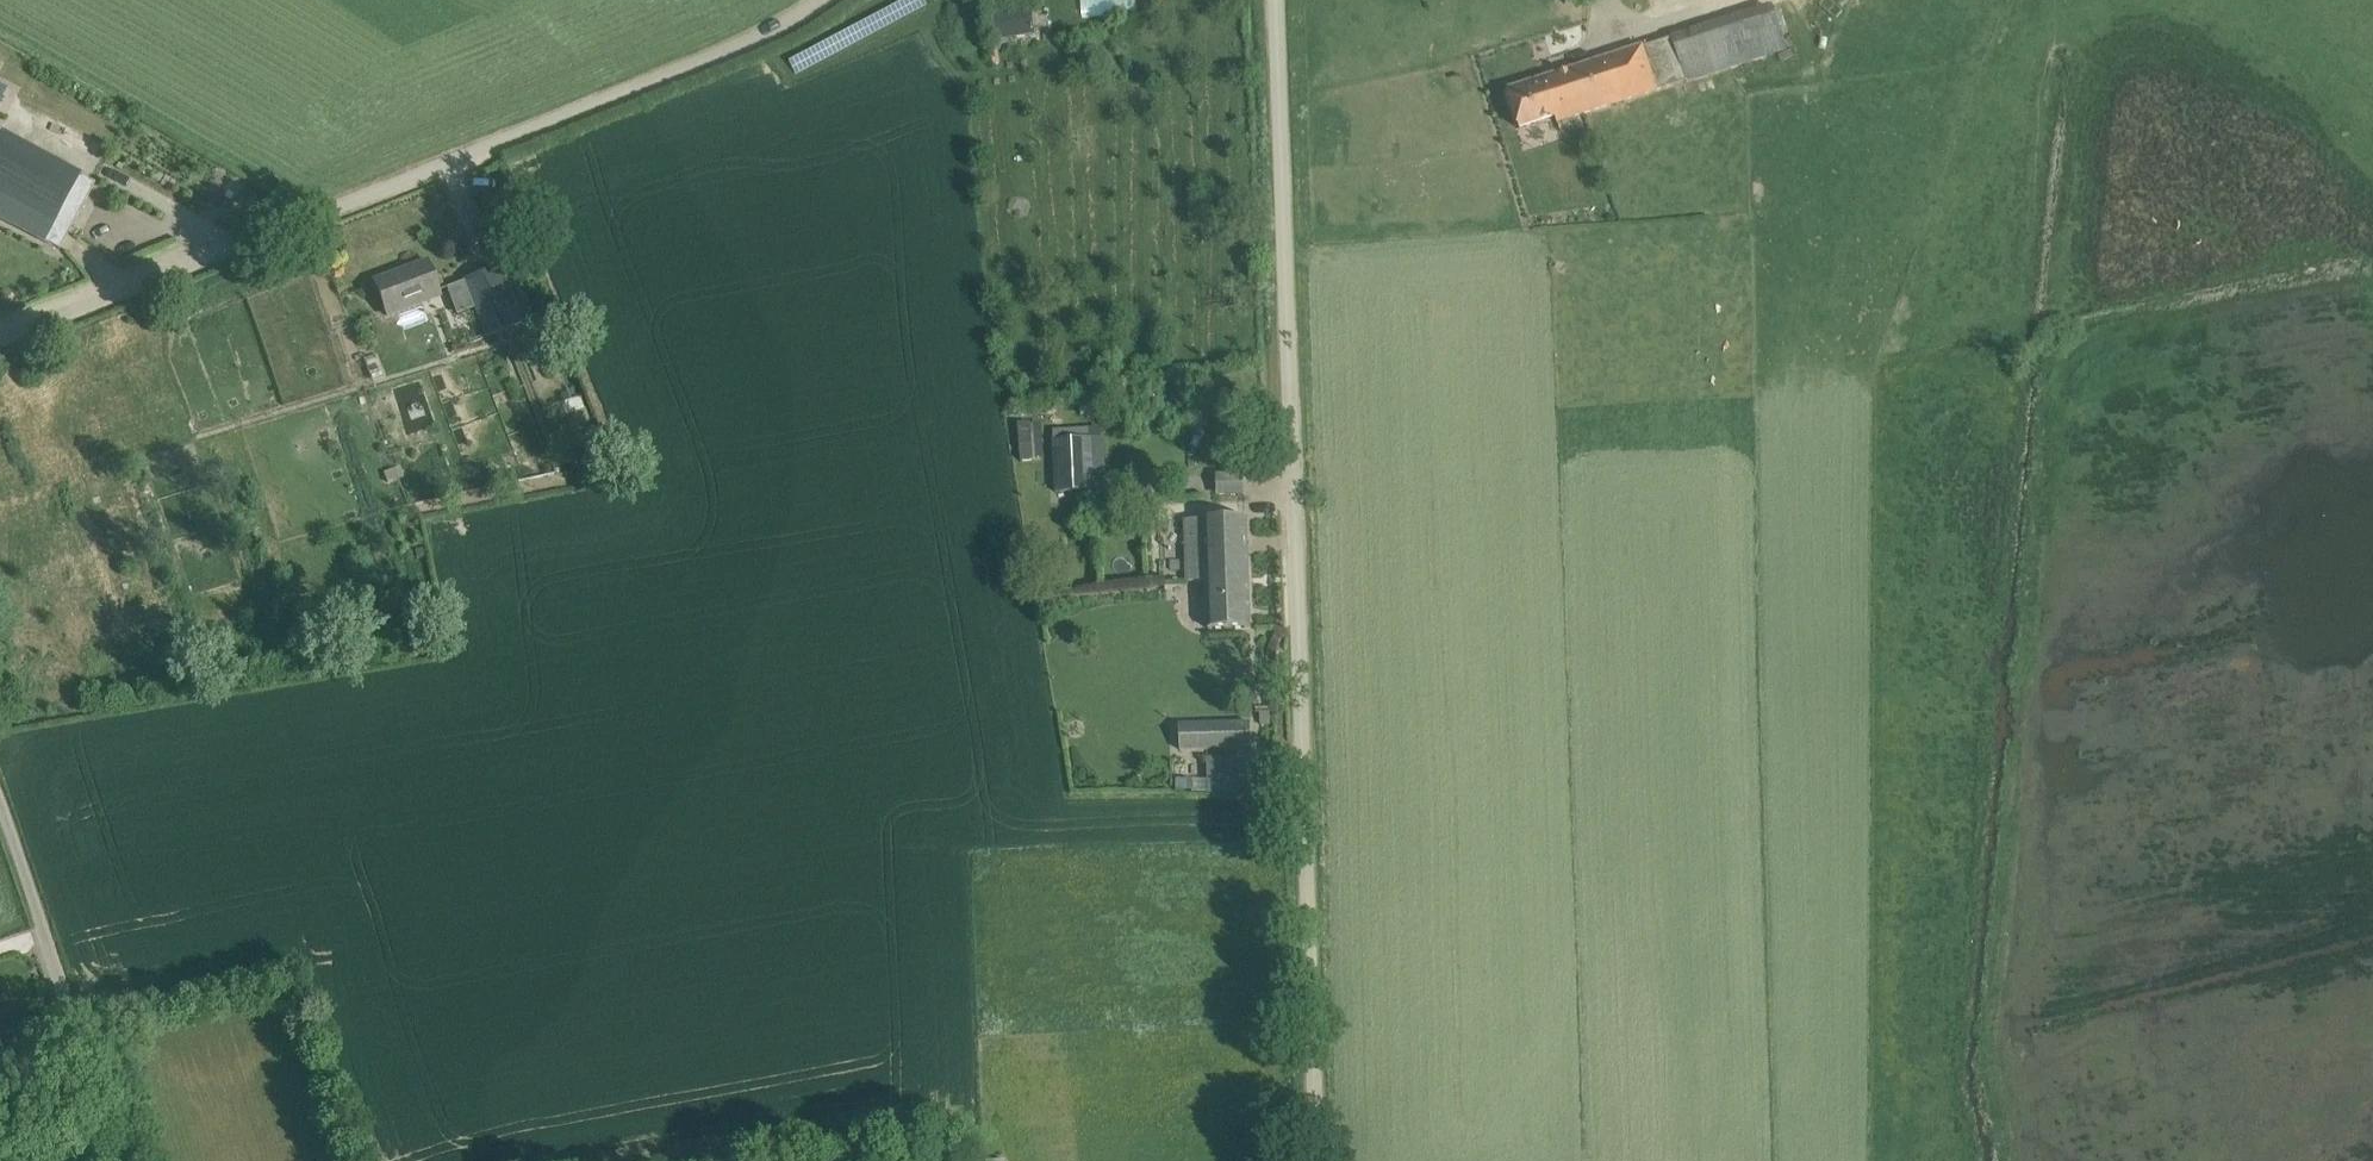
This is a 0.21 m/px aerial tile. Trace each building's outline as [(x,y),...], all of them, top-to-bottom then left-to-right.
[(1111,14),(1110,0),(1081,0),(1082,16),(1111,14)] [(1507,91),(1520,129),(1555,117),(1557,123),(1785,50),(1770,6),(1507,91)] [(1030,8),(995,13),(998,39),(1007,38),(1009,47),(1028,45),(1026,35),(1034,34),(1030,8)] [(39,238),(60,249),(95,184),(4,133),(0,140),(0,218),(39,238)] [(375,281),(387,316),(440,296),(427,262),(375,281)] [(464,279),(486,337),(522,324),(500,266),(464,279)] [(1092,438),(1054,440),(1056,493),(1094,491),(1092,438)] [(1245,496),(1248,477),(1222,473),(1219,492),(1245,496)] [(1246,518),(1186,521),(1188,581),(1207,580),(1209,629),(1250,628),(1246,518)] [(1270,687),(1255,688),(1256,714),(1260,714),(1261,725),(1271,725),(1270,687)] [(1249,723),(1179,725),(1180,750),(1249,748),(1249,723)] [(1239,779),(1238,756),(1210,758),(1211,780),(1239,779)]
